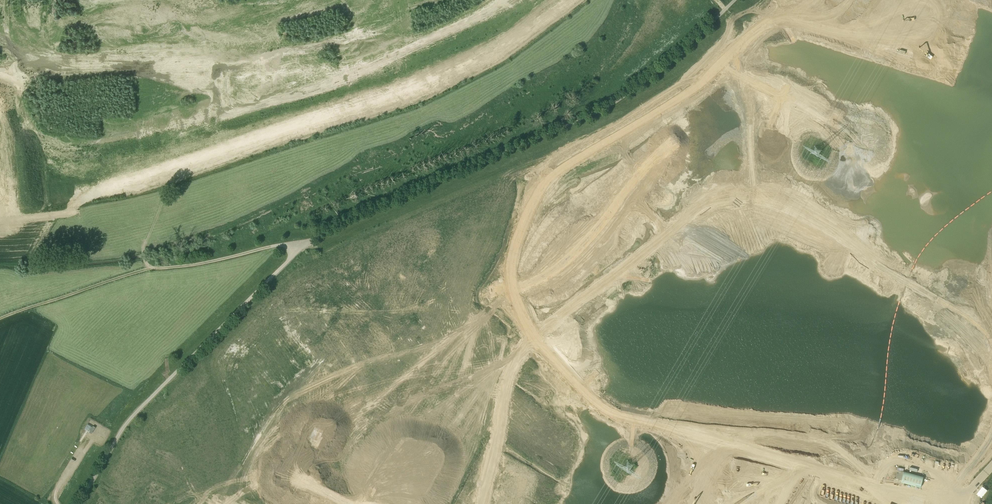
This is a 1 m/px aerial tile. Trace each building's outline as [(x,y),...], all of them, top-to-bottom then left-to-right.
[(85,430),(91,433),(95,427),(89,424),(85,430)] [(904,471),(901,482),(920,487),(923,476),(904,471)] [(988,492),(982,488),(976,496),(981,500),(988,492)]
